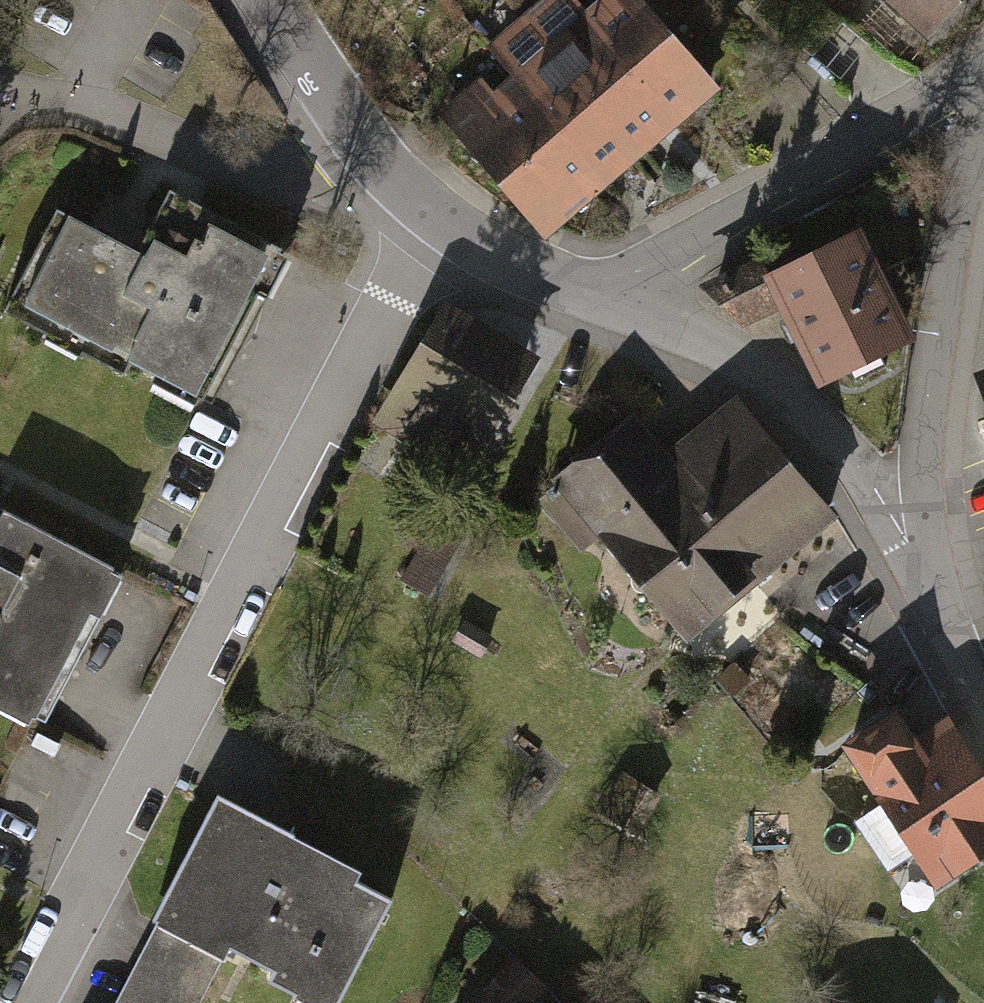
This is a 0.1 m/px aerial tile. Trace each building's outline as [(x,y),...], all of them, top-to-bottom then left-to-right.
[(577,0),(541,0),(526,13),(645,150),(681,119),(577,0)] [(646,0),(577,0),(681,119),(720,85),(646,0)] [(911,36),(947,0),(875,0),(911,36)] [(645,150),(526,13),(489,45),(514,73),(608,182),(645,150)] [(608,182),(514,73),(494,90),(480,74),(438,111),(546,236),(608,182)] [(281,245),(169,187),(137,249),(55,207),(1,309),(190,407),(196,395),(210,402),(287,254),(278,249),(281,245)] [(917,336),(862,224),(762,273),(754,257),(698,284),(742,327),(780,308),(817,384),(917,336)] [(538,353),(442,296),(369,419),(466,476),(538,353)] [(968,374),(983,415),(983,368),(968,374)] [(666,450),(633,410),(550,478),(557,486),(537,502),(578,552),(599,535),(687,641),(839,515),(737,392),(666,450)] [(28,722),(31,715),(44,722),(99,618),(96,617),(118,574),(109,569),(111,566),(0,508),(0,707),(28,722)] [(422,538),(399,579),(426,594),(449,553),(422,538)] [(491,636),(463,618),(450,639),(478,657),(491,636)] [(837,738),(930,884),(983,850),(983,769),(947,710),(912,732),(893,702),(837,738)] [(215,794),(149,919),(156,923),(224,958),(229,948),(271,970),(267,979),(312,1002),(337,1002),(392,899),(356,880),(361,870),(215,794)] [(114,1002),(200,1002),(224,958),(156,923),(114,1002)]
